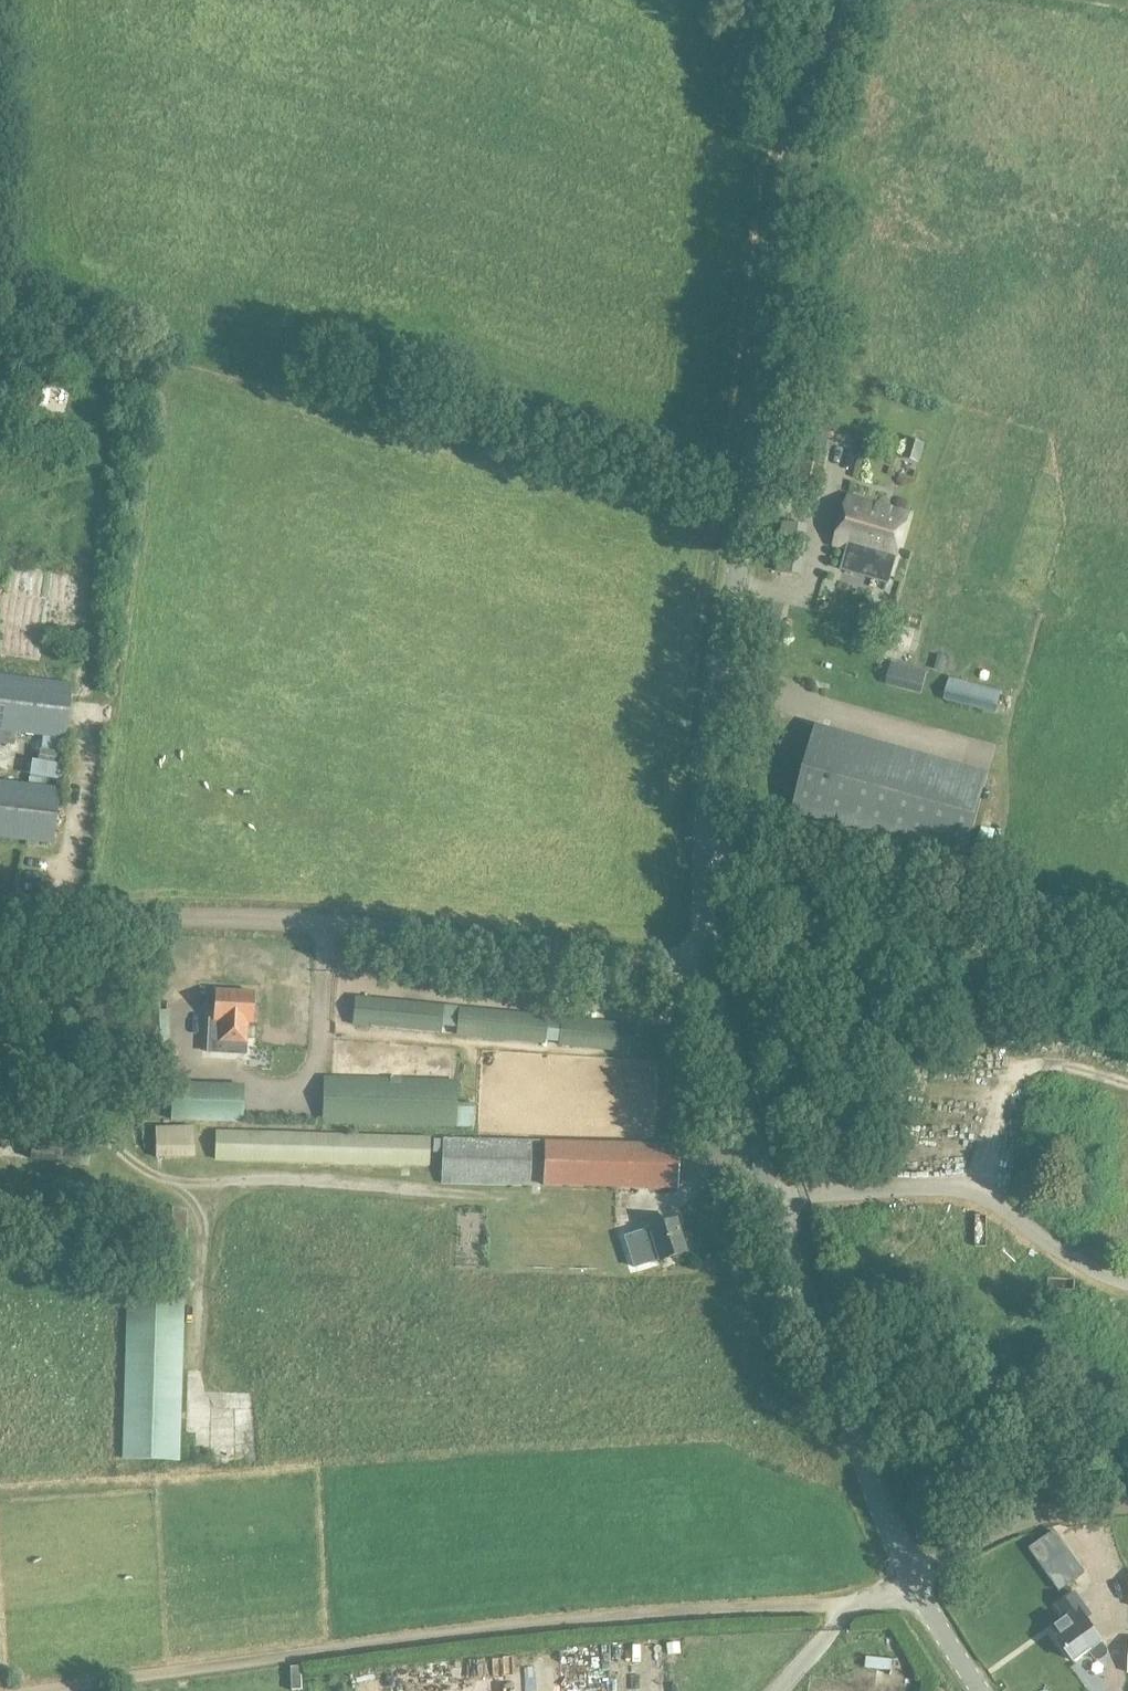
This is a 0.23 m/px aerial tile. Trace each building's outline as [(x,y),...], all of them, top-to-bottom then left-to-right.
[(909,436),(904,458),(921,463),(927,442),(909,436)] [(828,450),(807,445),(798,485),(822,491),(831,451),(828,450)] [(850,497),(840,528),(901,546),(910,515),(850,497)] [(808,526),(782,522),(778,571),(803,574),(808,526)] [(901,546),(840,528),(835,546),(849,550),(844,569),(890,583),(901,546)] [(765,604),(760,639),(779,643),(784,607),(765,604)] [(893,663),(886,685),(921,694),(927,672),(893,663)] [(66,741),(73,684),(0,675),(0,732),(66,741)] [(950,677),(945,701),(997,714),(1003,690),(950,677)] [(988,775),(818,728),(793,817),(963,864),(988,775)] [(775,760),(797,769),(808,742),(786,733),(775,760)] [(35,763),(32,773),(51,778),(53,767),(35,763)] [(53,844),(59,792),(0,785),(0,838),(53,844)] [(216,992),(214,1022),(221,1022),(221,1042),(246,1043),(247,1023),(251,1023),(253,994),(216,992)] [(444,1006),(442,1026),(458,1028),(457,1036),(546,1044),(546,1042),(548,1019),(548,1017),(460,1008),(444,1006)] [(168,1012),(151,1013),(154,1057),(171,1056),(168,1012)] [(631,1053),(632,1025),(562,1019),(561,1021),(548,1019),(546,1042),(560,1043),(560,1046),(631,1053)] [(456,1127),(457,1103),(458,1081),(324,1077),(322,1125),(456,1127)] [(173,1085),(172,1121),(243,1122),(244,1087),(173,1085)] [(457,1103),(456,1127),(474,1128),(475,1104),(457,1103)] [(195,1157),(194,1128),(156,1128),(157,1158),(195,1157)] [(216,1132),(216,1161),(430,1167),(430,1138),(216,1132)] [(815,1134),(806,1135),(808,1142),(816,1140),(815,1134)] [(531,1176),(531,1166),(532,1140),(442,1138),(441,1185),(531,1187),(531,1176)] [(545,1141),(544,1166),(544,1176),(543,1187),(678,1190),(679,1144),(545,1141)] [(1091,1221),(1098,1205),(1083,1199),(1076,1215),(1091,1221)] [(675,1220),(638,1232),(624,1237),(634,1268),(661,1259),(661,1260),(685,1252),(675,1220)] [(128,1298),(123,1460),(179,1461),(184,1299),(128,1298)] [(1030,1548),(1060,1590),(1085,1572),(1056,1531),(1030,1548)] [(1077,1595),(1059,1608),(1075,1630),(1060,1640),(1076,1663),(1104,1643),(1088,1620),(1093,1617),(1077,1595)] [(833,1661),(833,1672),(878,1675),(878,1663),(833,1661)] [(283,1687),(295,1686),(294,1663),(281,1664),(283,1687)]
